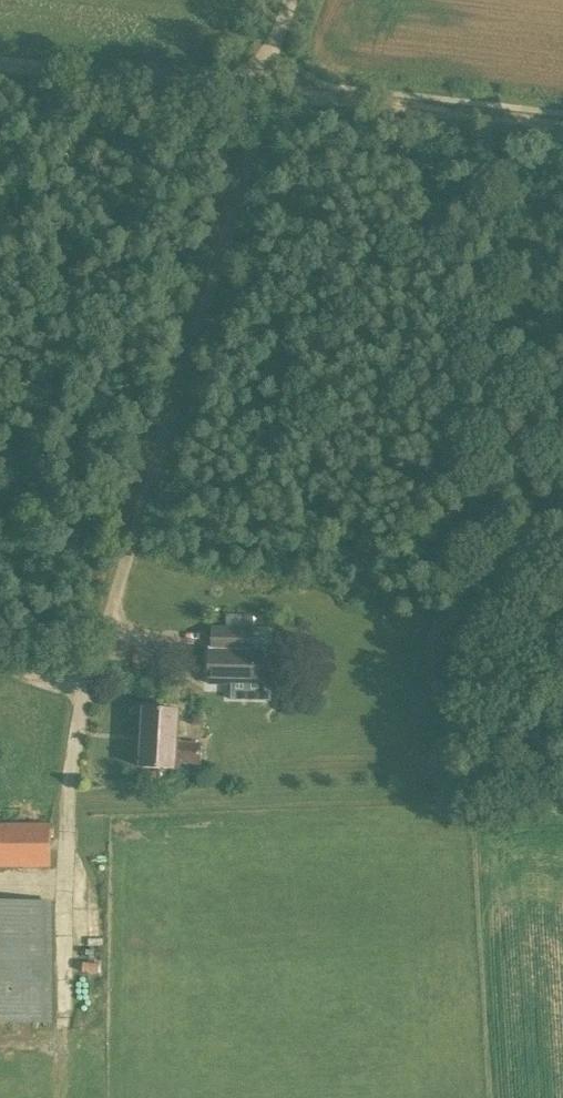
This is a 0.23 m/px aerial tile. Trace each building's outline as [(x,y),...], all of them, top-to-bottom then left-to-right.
[(247,579),(247,588),(274,588),(274,579),(247,579)] [(252,649),(252,627),(212,627),(212,648),(209,648),(209,683),(262,684),(263,649),(252,649)] [(200,763),(201,745),(178,743),(179,712),(145,710),(142,768),(178,770),(178,762),(200,763)] [(51,867),(51,822),(0,823),(0,867),(51,867)] [(53,1023),(52,901),(0,901),(0,1023),(53,1023)]
